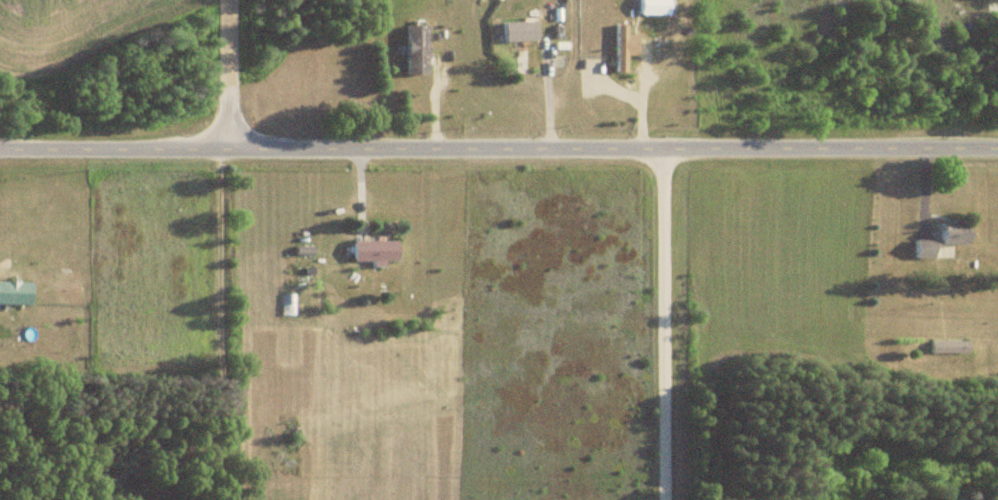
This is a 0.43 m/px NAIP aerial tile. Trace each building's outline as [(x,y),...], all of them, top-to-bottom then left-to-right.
[(639,16),(673,16),(673,0),(639,0),(639,16)] [(526,19),(515,19),(515,73),(526,73),(526,19)] [(407,26),(407,75),(427,75),(427,26),(407,26)] [(614,26),(614,73),(627,73),(627,26),(614,26)] [(951,259),(950,245),(970,245),(970,222),(937,222),(937,240),(912,241),(913,260),(951,259)] [(352,262),(397,262),(397,241),(352,241),(352,262)] [(31,306),(31,283),(0,283),(0,306),(31,306)] [(929,355),(968,355),(968,341),(929,341),(929,355)]
